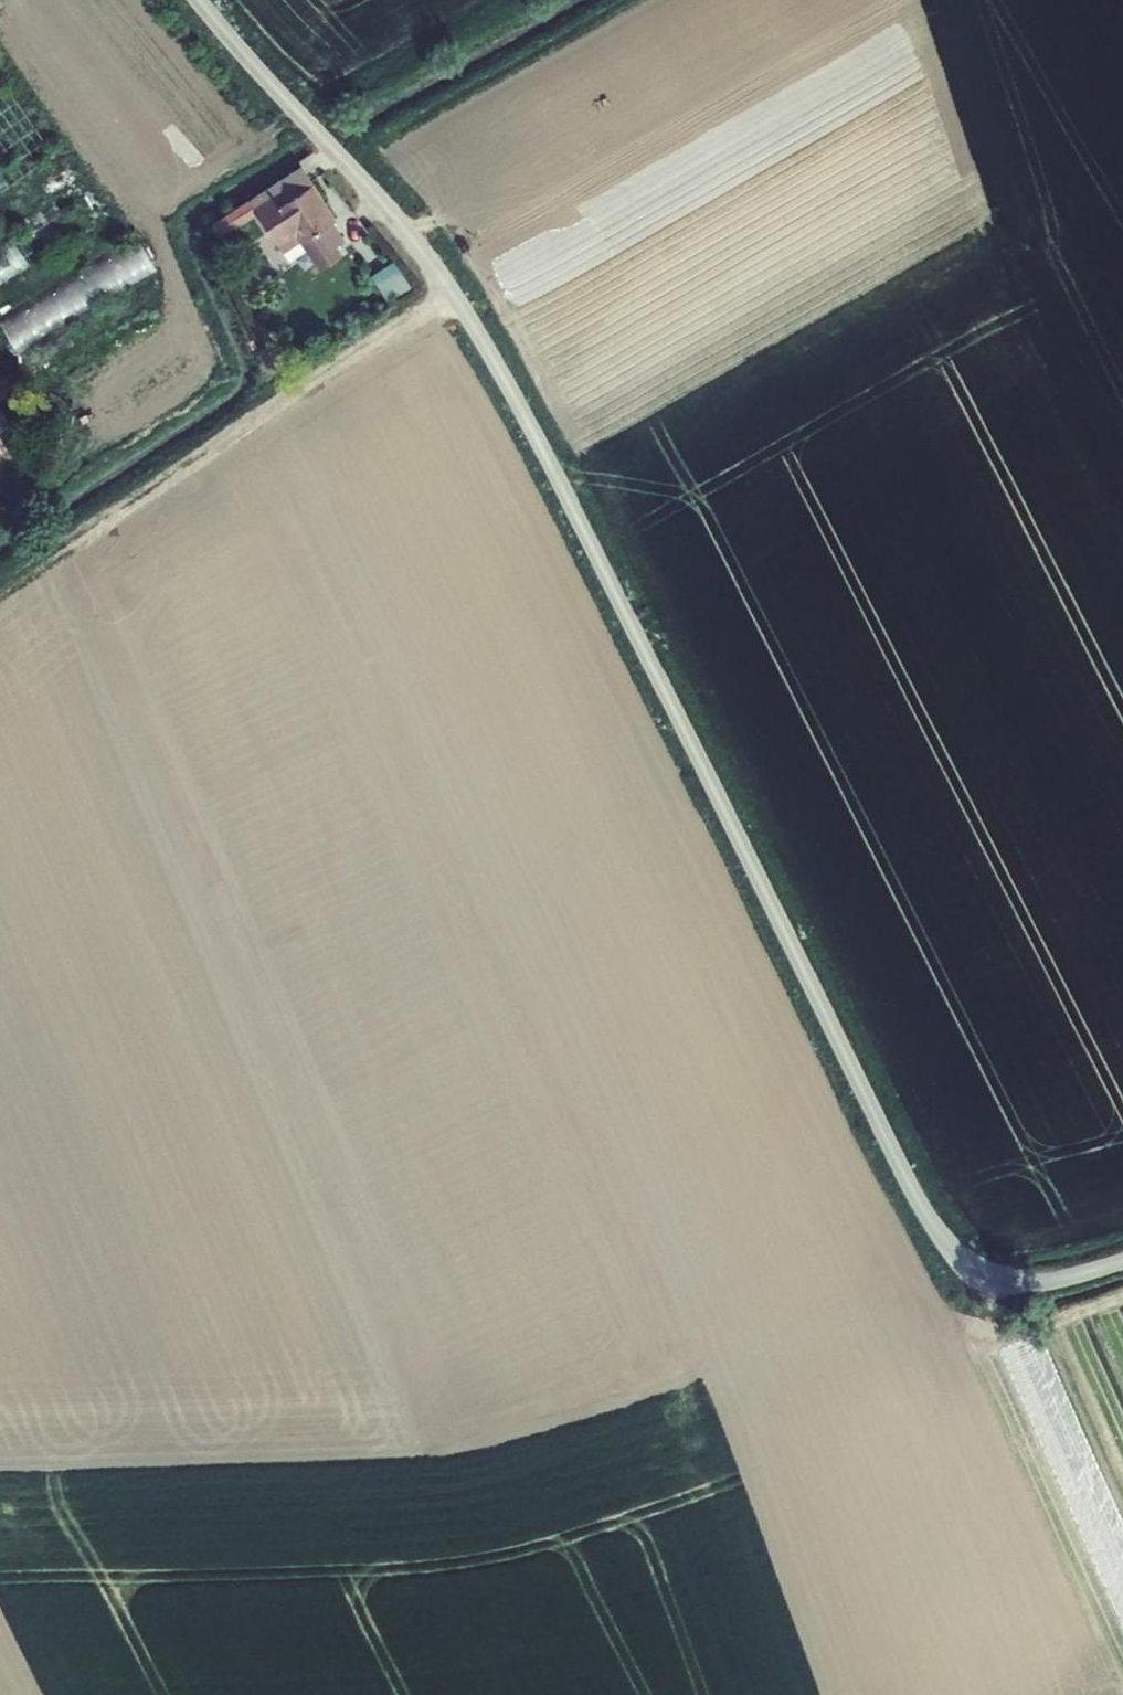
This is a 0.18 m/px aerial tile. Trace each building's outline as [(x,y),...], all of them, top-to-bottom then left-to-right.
[(341,209),(308,157),(258,187),(287,235),(302,225),(305,230),(341,209)] [(2,284),(34,263),(14,233),(0,242),(0,280),(2,284)] [(141,236),(2,318),(20,349),(160,267),(141,236)] [(399,259),(377,273),(393,299),(415,285),(399,259)] [(26,441),(0,392),(0,454),(26,441)]
